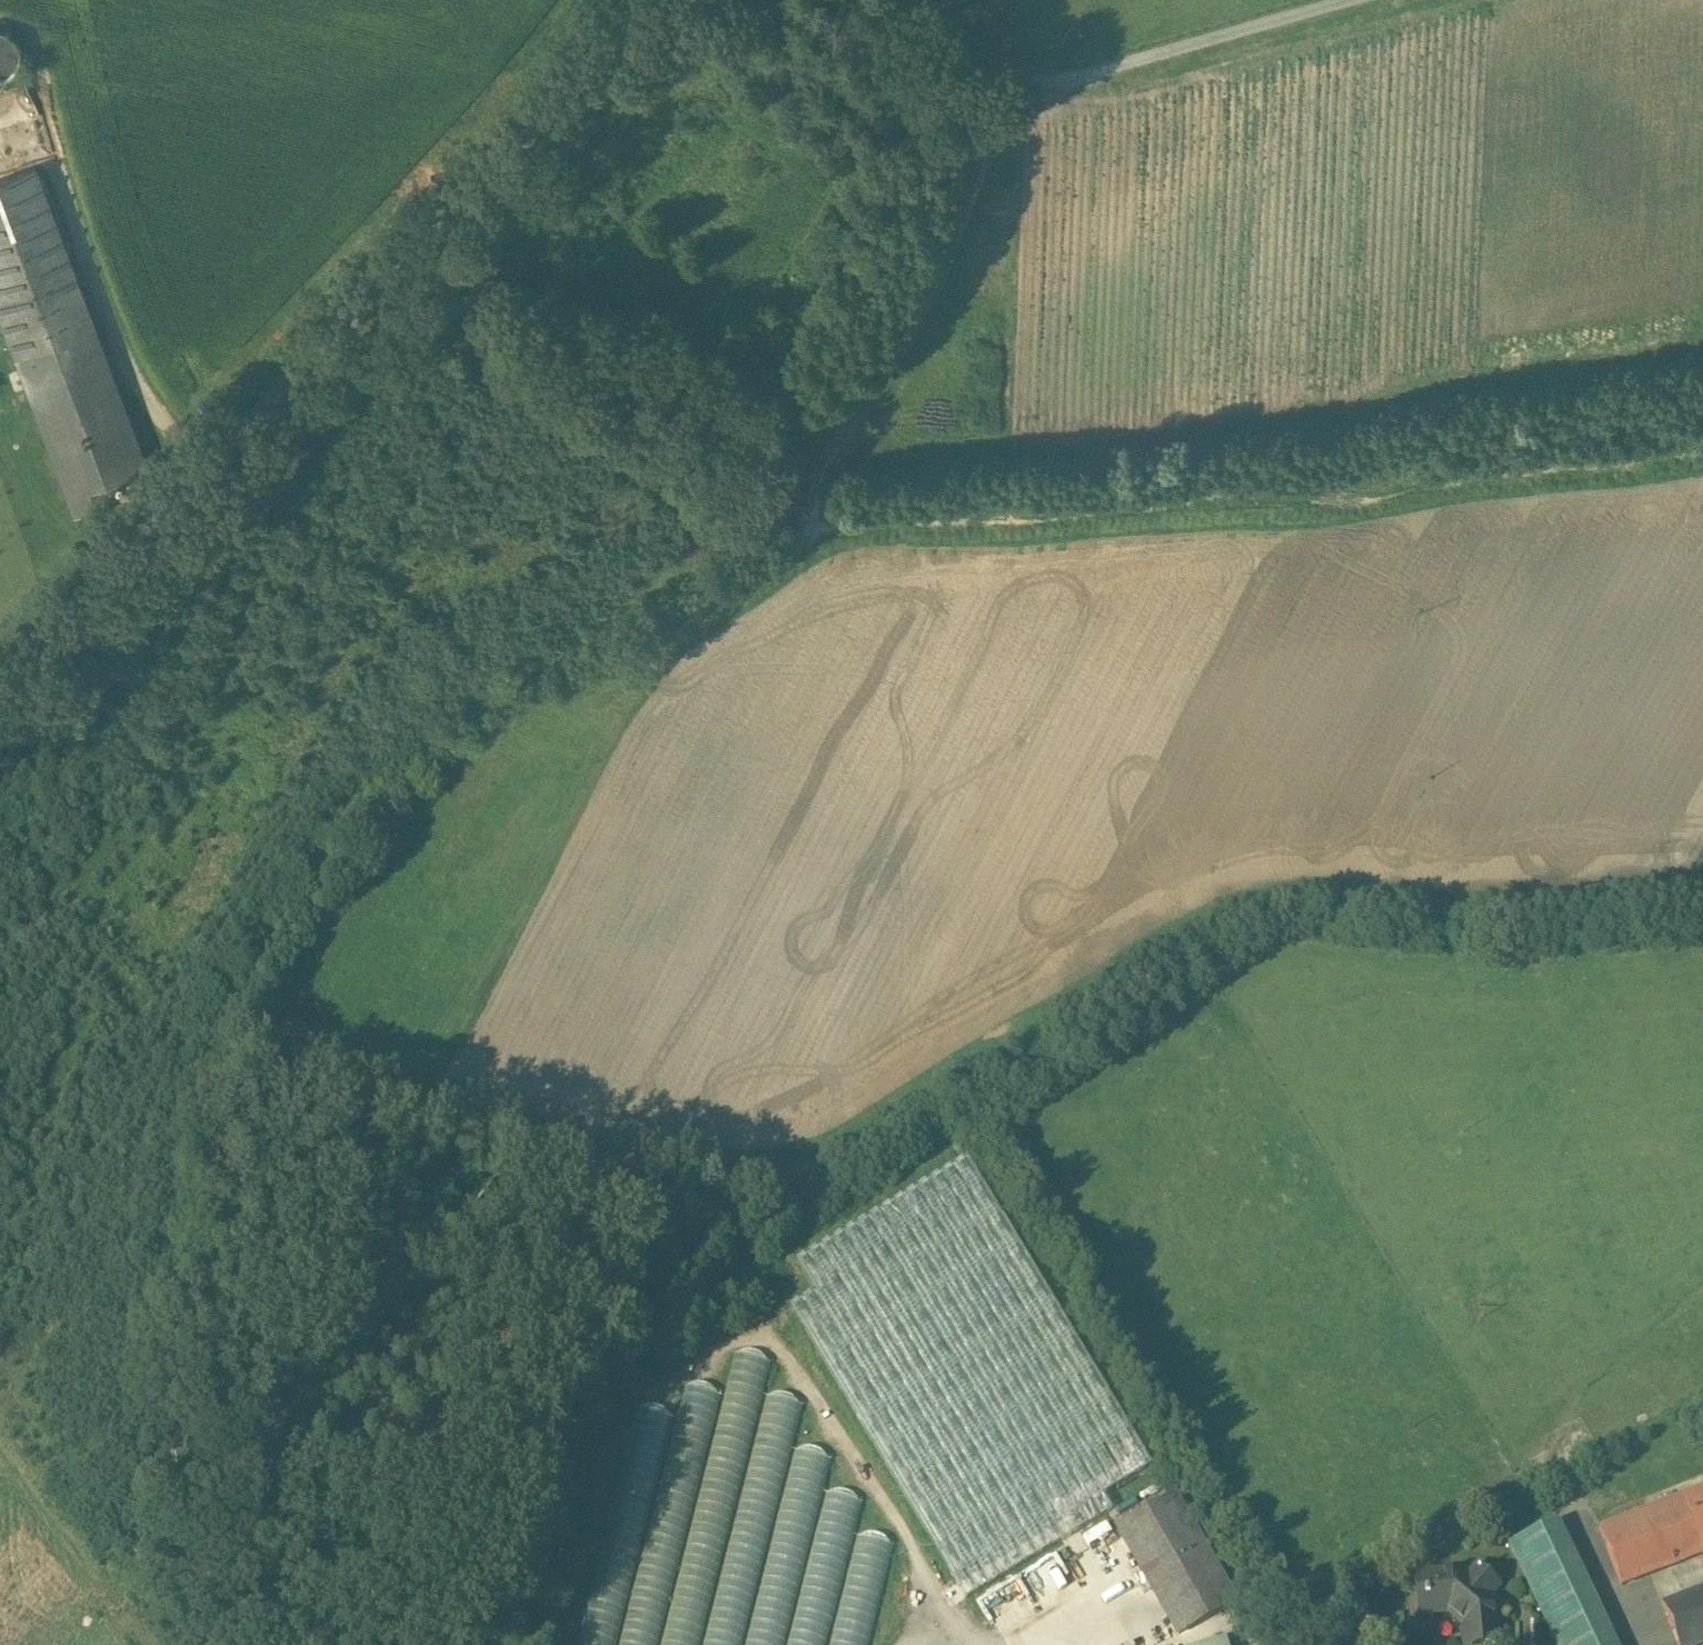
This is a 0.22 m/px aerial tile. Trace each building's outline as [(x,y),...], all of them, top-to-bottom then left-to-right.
[(0,26),(0,77),(11,73),(20,59),(20,45),(13,33),(6,28),(0,26)] [(0,177),(0,312),(17,356),(94,330),(33,165),(0,177)] [(94,330),(17,356),(72,514),(117,497),(110,477),(143,464),(94,330)] [(1152,1464),(967,1159),(796,1263),(815,1293),(790,1308),(966,1597),(1088,1523),(1079,1508),(1152,1464)] [(1599,1529),(1621,1586),(1639,1579),(1639,1578),(1702,1553),(1702,1488),(1599,1529)] [(1235,1601),(1174,1495),(1118,1527),(1179,1633),(1235,1601)] [(1551,1526),(1509,1546),(1556,1644),(1607,1644),(1551,1526)] [(1473,1587),(1463,1579),(1442,1581),(1430,1596),(1431,1605),(1443,1614),(1455,1612),(1476,1630),(1477,1644),(1506,1644),(1502,1599),(1507,1592),(1484,1573),(1473,1587)] [(1684,1598),(1663,1607),(1678,1644),(1702,1644),(1702,1590),(1684,1598)]
